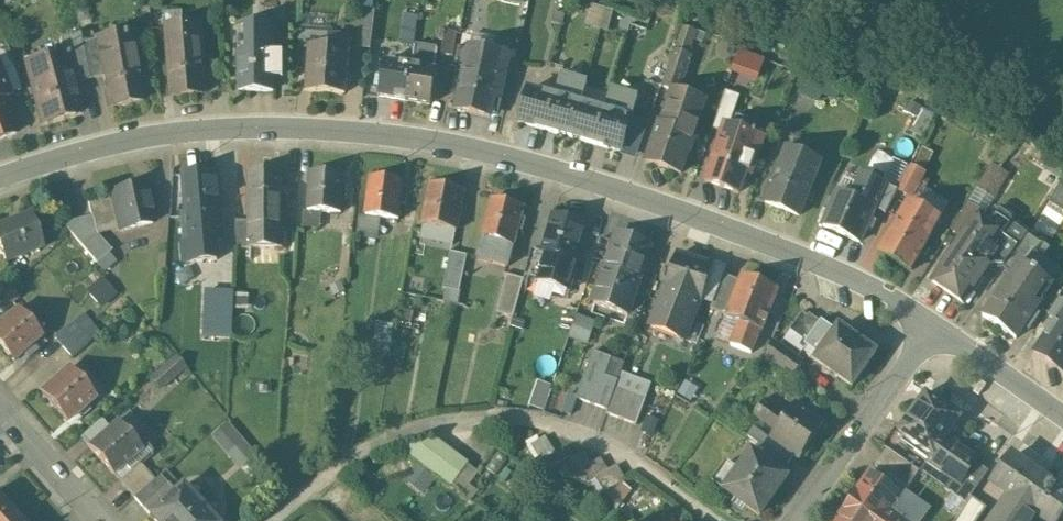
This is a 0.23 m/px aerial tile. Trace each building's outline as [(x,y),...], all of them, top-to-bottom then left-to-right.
[(374,7),(360,7),(356,45),(370,46),(374,7)] [(379,39),(413,43),(416,16),(383,13),(379,39)] [(273,23),(237,23),(238,91),(273,90),(273,77),(273,51),(273,23)] [(199,24),(166,26),(170,94),(204,92),(199,24)] [(456,30),(444,28),(440,52),(453,54),(456,30)] [(128,30),(95,37),(103,75),(109,106),(141,100),(128,30)] [(59,36),(62,52),(71,82),(89,77),(80,41),(78,32),(59,36)] [(346,35),(329,35),(328,47),(309,47),(308,91),(344,92),(346,35)] [(103,75),(95,37),(80,41),(89,77),(103,75)] [(534,40),(522,38),(517,60),(529,63),(534,40)] [(413,43),(410,64),(433,67),(437,47),(413,43)] [(463,74),(468,46),(458,44),(452,71),(463,74)] [(765,55),(740,44),(733,64),(757,74),(765,55)] [(508,55),(468,46),(463,74),(456,108),(490,114),(493,98),(500,99),(508,55)] [(692,53),(674,46),(661,83),(680,90),(692,53)] [(283,51),(273,51),(273,77),(283,76),(283,51)] [(71,82),(62,52),(25,62),(41,121),(73,113),(70,106),(78,103),(71,82)] [(404,100),(410,64),(382,60),(377,95),(404,100)] [(433,67),(410,64),(404,100),(431,103),(437,67),(433,67)] [(14,131),(1,97),(8,94),(0,74),(0,137),(14,131)] [(554,94),(529,87),(519,121),(544,128),(554,94)] [(739,93),(723,88),(715,114),(731,119),(739,93)] [(579,101),(554,94),(544,128),(570,136),(579,101)] [(704,105),(671,95),(663,122),(658,120),(645,160),(681,171),(686,151),(690,153),(704,105)] [(603,109),(579,101),(570,136),(595,143),(603,109)] [(803,111),(791,106),(783,128),(795,133),(803,111)] [(629,116),(603,109),(595,143),(620,150),(629,116)] [(764,136),(725,123),(705,179),(739,191),(745,171),(751,173),(764,136)] [(821,160),(785,146),(765,201),(799,215),(821,160)] [(981,183),(996,193),(1010,170),(995,160),(981,183)] [(939,175),(916,163),(911,172),(934,186),(939,175)] [(283,170),(246,171),(247,210),(250,210),(250,218),(251,247),(283,247),(283,170)] [(342,174),(309,172),(308,209),(303,209),(303,226),(319,227),(320,211),(341,211),(342,174)] [(216,173),(181,175),(184,213),(218,211),(216,173)] [(402,180),(368,177),(365,214),(398,218),(402,180)] [(464,191),(429,184),(422,223),(456,229),(464,191)] [(143,185),(110,192),(111,194),(118,228),(119,230),(152,223),(143,185)] [(874,206),(837,189),(822,225),(859,241),(874,206)] [(118,228),(111,194),(87,200),(91,215),(97,233),(118,228)] [(522,206),(491,198),(476,256),(508,264),(522,206)] [(939,218),(907,200),(879,250),(910,268),(939,218)] [(975,217),(977,218),(981,210),(967,201),(951,228),(962,235),(975,217)] [(995,208),(985,223),(1001,234),(991,247),(995,249),(990,256),(1004,265),(1011,255),(1027,231),(1012,220),(1011,215),(1001,207),(995,208)] [(218,211),(184,213),(185,259),(223,258),(218,211)] [(0,225),(0,250),(4,260),(40,246),(28,213),(0,225)] [(585,223),(552,214),(540,251),(545,252),(538,277),(537,280),(569,289),(578,260),(574,259),(585,223)] [(97,233),(91,215),(61,221),(95,261),(110,248),(97,233)] [(977,218),(975,217),(962,235),(932,279),(963,301),(988,265),(985,263),(990,256),(995,249),(991,247),(1001,234),(985,223),(977,218)] [(233,247),(251,247),(250,218),(233,218),(233,247)] [(1042,242),(1027,231),(1011,255),(1020,261),(1025,265),(1042,242)] [(650,245),(616,234),(593,301),(626,312),(650,245)] [(545,252),(540,251),(531,248),(524,272),(538,277),(545,252)] [(441,286),(459,289),(463,271),(467,253),(449,249),(441,286)] [(711,265),(677,255),(664,294),(651,324),(683,336),(690,318),(711,265)] [(1012,272),(1020,261),(1011,255),(1004,265),(1012,272)] [(1020,261),(1012,272),(982,315),(1016,337),(1039,303),(1024,293),(1039,271),(1033,267),(1032,270),(1025,265),(1020,261)] [(1059,266),(1053,276),(1058,279),(1062,273),(1062,269),(1059,266)] [(477,274),(463,271),(459,289),(456,303),(470,305),(477,274)] [(523,277),(506,272),(496,311),(512,315),(518,293),(515,292),(517,286),(520,287),(523,277)] [(726,314),(739,280),(723,274),(710,308),(726,314)] [(778,289),(741,275),(739,280),(726,314),(725,317),(738,322),(730,344),(751,352),(759,330),(762,331),(778,289)] [(8,286),(0,293),(0,312),(18,297),(8,286)] [(230,291),(204,291),(204,334),(230,335),(230,291)] [(0,322),(0,348),(12,362),(21,353),(25,358),(45,341),(16,308),(0,322)] [(788,327),(804,340),(819,320),(808,311),(806,314),(802,310),(788,327)] [(572,335),(591,339),(596,316),(577,312),(572,335)] [(1058,323),(1055,321),(1034,350),(1062,370),(1062,315),(1058,323)] [(51,325),(58,333),(66,326),(59,318),(51,325)] [(690,318),(683,336),(696,342),(703,323),(690,318)] [(836,329),(821,318),(819,320),(804,340),(803,342),(818,353),(814,358),(850,385),(875,351),(838,324),(836,329)] [(62,346),(79,330),(72,321),(66,326),(58,333),(53,337),(62,346)] [(81,332),(88,340),(99,331),(91,323),(81,332)] [(81,332),(79,330),(62,346),(70,356),(88,340),(81,332)] [(155,368),(170,354),(155,337),(148,342),(154,348),(145,357),(155,368)] [(803,359),(771,337),(765,355),(792,374),(803,359)] [(611,356),(592,349),(575,396),(606,408),(614,386),(618,378),(605,373),(611,356)] [(182,351),(176,357),(183,364),(189,359),(182,351)] [(176,357),(174,355),(149,377),(159,388),(184,365),(183,364),(176,357)] [(68,367),(39,392),(65,421),(94,396),(68,367)] [(614,386),(606,408),(605,412),(635,423),(644,397),(614,386)] [(960,417),(925,392),(898,430),(933,454),(946,436),(960,417)] [(786,414),(764,398),(753,413),(775,429),(770,436),(793,453),(798,457),(800,454),(807,454),(812,446),(812,438),(823,422),(794,401),(786,414)] [(122,415),(115,421),(131,440),(137,434),(122,415)] [(213,431),(240,463),(257,449),(230,417),(213,431)] [(78,437),(86,446),(106,429),(99,419),(78,437)] [(86,446),(112,475),(122,466),(126,471),(136,462),(131,457),(140,450),(131,440),(115,421),(106,429),(86,446)] [(793,453),(770,436),(754,424),(747,434),(758,441),(786,462),(793,453)] [(946,436),(933,454),(929,460),(952,476),(960,482),(975,460),(977,457),(946,436)] [(435,437),(400,448),(448,483),(467,461),(435,437)] [(758,441),(752,450),(781,470),(786,462),(758,441)] [(566,443),(546,456),(553,470),(564,463),(571,475),(579,470),(587,482),(595,477),(603,489),(624,477),(615,463),(607,469),(599,456),(592,461),(584,449),(573,455),(566,443)] [(887,447),(874,464),(906,487),(919,469),(887,447)] [(737,469),(726,461),(711,481),(759,515),(787,475),(781,470),(752,450),(751,449),(737,469)] [(1043,477),(1013,455),(993,483),(1013,497),(1006,507),(1004,506),(994,520),(1011,520),(1043,477)] [(988,469),(975,460),(960,482),(952,476),(944,487),(966,502),(971,494),(988,469)] [(112,475),(122,486),(142,469),(136,462),(126,471),(122,466),(112,475)] [(132,497),(152,480),(142,469),(122,486),(132,497)] [(848,501),(877,520),(910,520),(897,512),(896,513),(887,507),(898,492),(896,491),(869,472),(848,501)] [(132,497),(141,507),(166,486),(168,484),(159,474),(152,480),(132,497)] [(1043,477),(1011,520),(1027,520),(1026,520),(1033,512),(1047,520),(1055,520),(1062,510),(1062,491),(1043,477)] [(180,485),(172,493),(148,515),(154,520),(213,520),(180,485)] [(141,507),(148,515),(172,493),(166,486),(141,507)] [(928,507),(899,487),(896,491),(898,492),(887,507),(896,513),(897,512),(910,520),(919,520),(928,507)] [(966,502),(952,520),(975,520),(986,505),(971,494),(966,502)] [(0,500),(0,520),(19,520),(0,500)] [(848,501),(835,520),(877,520),(848,501)]
